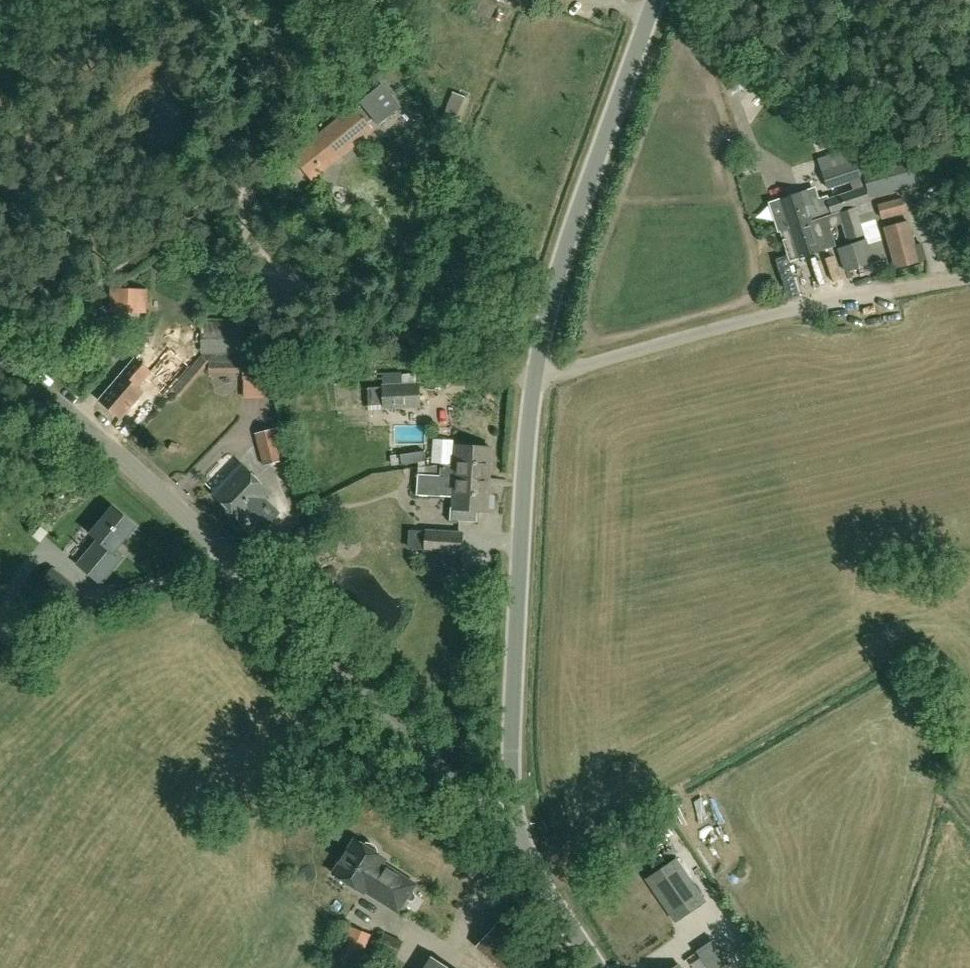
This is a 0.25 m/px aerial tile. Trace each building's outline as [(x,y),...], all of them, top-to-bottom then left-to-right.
[(330,156),(335,163),(373,130),(368,124),(374,119),(379,125),(401,107),(382,84),(360,102),(363,105),(356,110),(354,107),(294,157),(314,180),(324,172),(319,165),(330,156)] [(870,201),(866,187),(858,159),(822,172),(828,190),(851,183),(854,191),(830,199),(828,195),(820,197),(818,198),(817,195),(810,198),(808,191),(781,200),(785,214),(775,217),(780,232),(782,231),(787,246),(795,243),(799,258),(836,246),(830,227),(843,222),(849,240),(864,235),(866,239),(839,248),(847,272),(873,263),(874,263),(887,258),(870,201)] [(882,220),(907,213),(903,197),(877,203),(882,220)] [(885,229),(896,268),(926,260),(922,244),(915,246),(909,222),(885,229)] [(149,290),(111,288),(110,312),(148,313),(149,290)] [(245,340),(245,321),(201,321),(201,340),(245,340)] [(166,386),(185,364),(172,352),(153,374),(166,386)] [(243,364),(243,353),(201,354),(173,389),(182,398),(211,364),(243,364)] [(265,378),(265,355),(265,353),(243,353),(243,364),(243,380),(266,380),(265,378)] [(265,355),(265,378),(273,379),(273,355),(265,355)] [(121,419),(143,393),(137,388),(151,372),(136,359),(100,400),(121,419)] [(461,394),(460,383),(440,385),(441,396),(461,394)] [(421,407),(419,384),(399,385),(368,386),(369,405),(384,404),(384,409),(421,407)] [(285,461),(276,428),(255,434),(264,466),(285,461)] [(442,465),(441,475),(489,477),(491,447),(458,445),(457,466),(442,465)] [(430,450),(398,456),(400,467),(433,460),(430,450)] [(243,465),(214,494),(242,522),(250,514),(253,518),(268,502),(265,499),(271,492),(243,465)] [(418,474),(417,495),(455,497),(454,508),(451,507),(450,521),(477,522),(478,510),(487,511),(489,477),(441,475),(418,474)] [(115,552),(135,526),(113,508),(92,533),(100,540),(81,563),(104,582),(123,559),(115,552)] [(427,551),(462,553),(463,534),(428,532),(427,551)] [(52,567),(35,587),(63,609),(81,589),(52,567)] [(363,892),(364,890),(398,911),(415,884),(382,863),(385,858),(378,854),(377,849),(375,846),(371,843),(367,843),(362,844),(356,840),(334,874),(363,892)] [(675,860),(648,879),(677,920),(703,902),(675,860)] [(343,967),(342,967),(358,967),(372,935),(348,924),(332,963),(343,967)] [(384,933),(377,948),(396,957),(403,942),(384,933)] [(540,967),(554,964),(551,950),(537,954),(540,967)]
